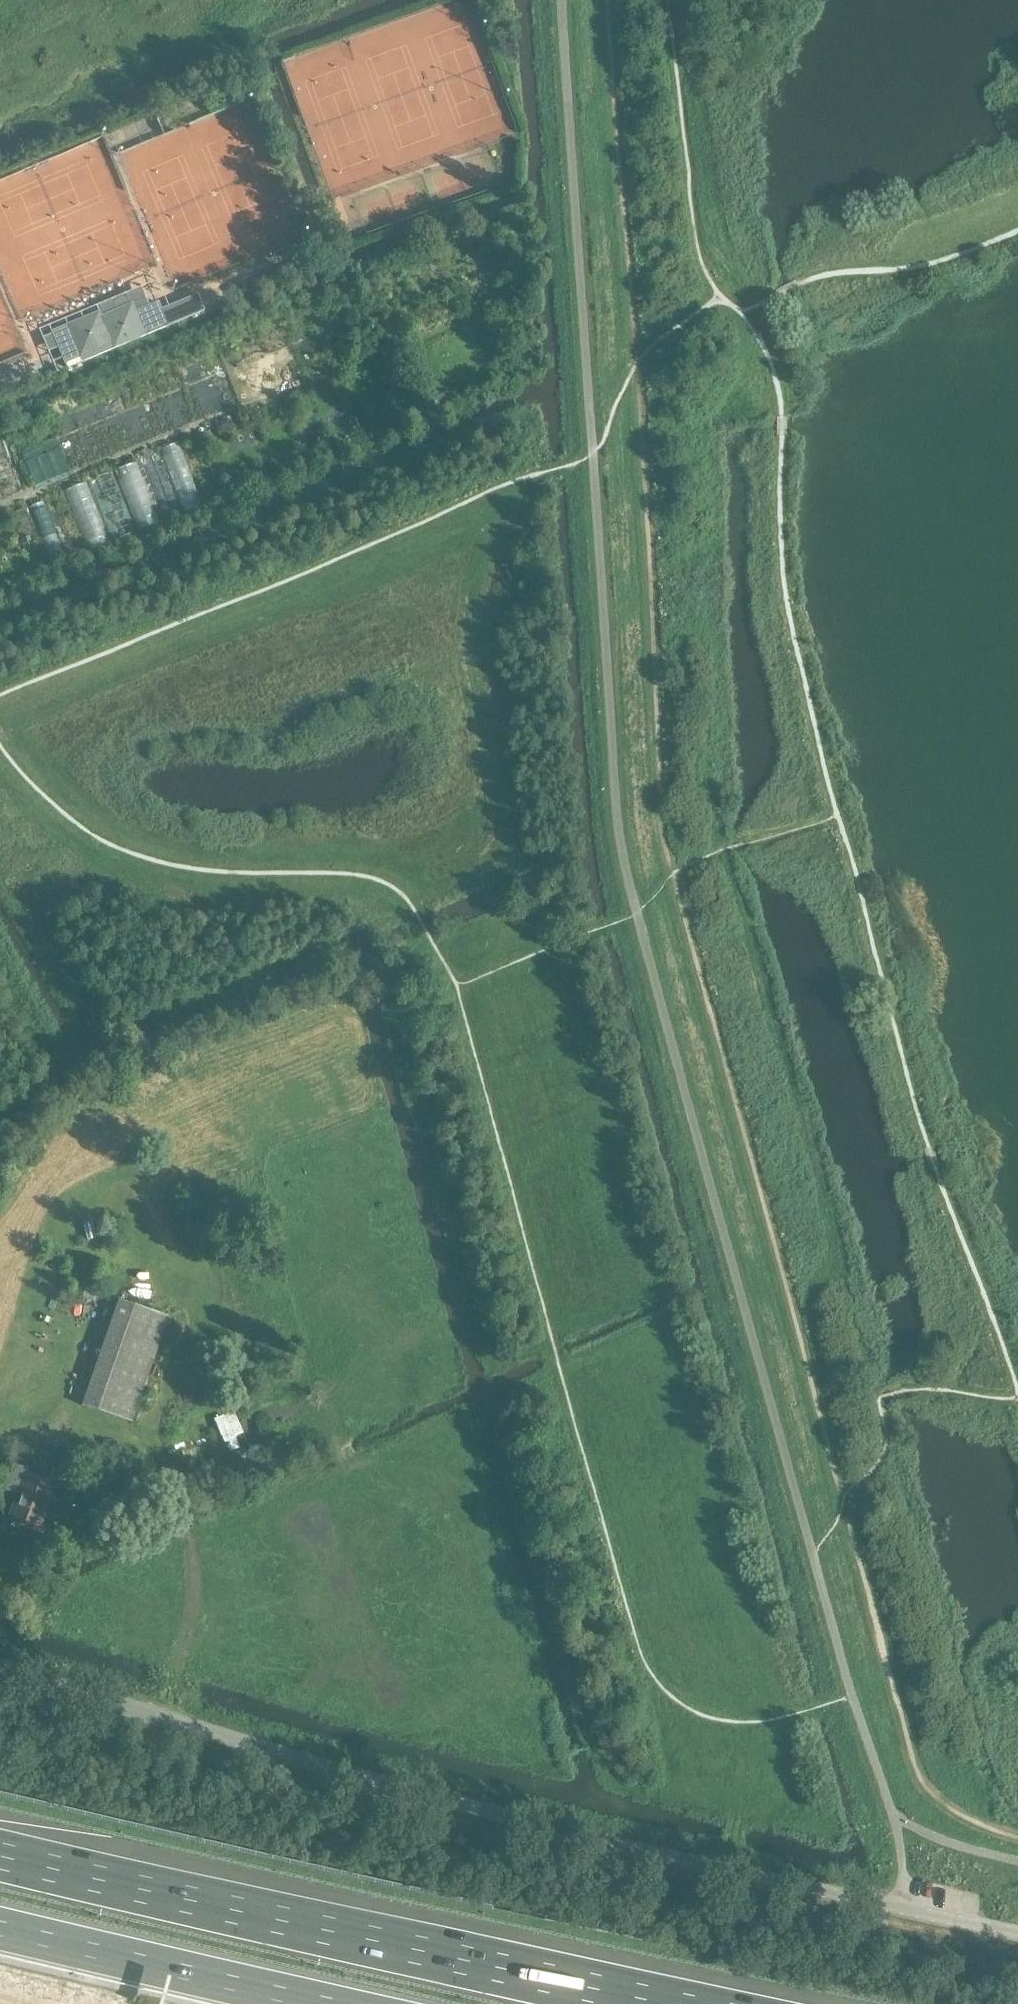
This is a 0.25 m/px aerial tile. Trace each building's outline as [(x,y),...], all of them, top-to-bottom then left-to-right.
[(98,311),(52,331),(67,368),(167,326),(157,303),(135,312),(132,304),(100,316),(98,311)] [(35,484),(70,471),(58,436),(22,449),(35,484)] [(139,526),(160,518),(138,459),(118,466),(139,526)] [(88,479),(69,485),(88,544),(107,538),(88,479)] [(43,498),(29,505),(52,555),(66,549),(43,498)] [(133,525),(129,512),(111,517),(115,530),(133,525)] [(120,1298),(83,1404),(133,1421),(169,1315),(120,1298)] [(254,1421),(180,1450),(188,1470),(263,1440),(254,1421)] [(15,1464),(7,1489),(23,1494),(20,1504),(16,1502),(10,1517),(41,1528),(56,1484),(65,1487),(69,1475),(53,1470),(49,1481),(26,1473),(27,1468),(15,1464)]
